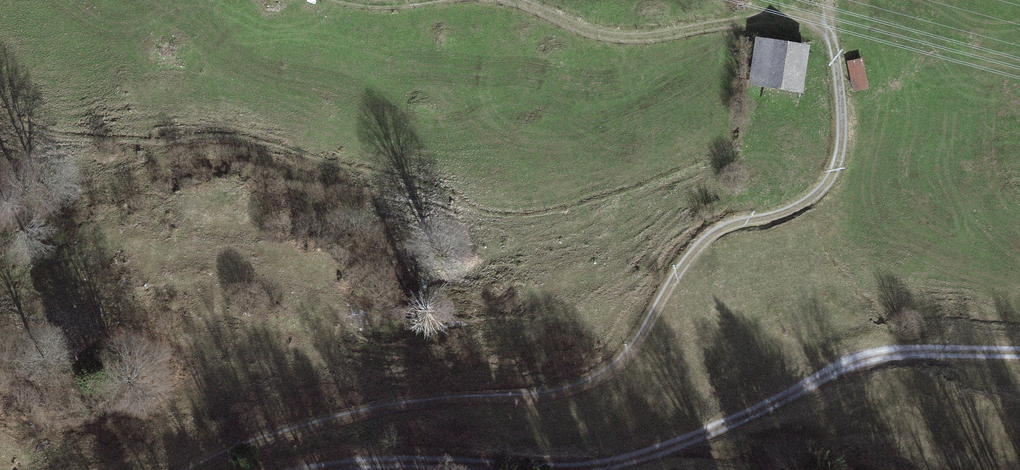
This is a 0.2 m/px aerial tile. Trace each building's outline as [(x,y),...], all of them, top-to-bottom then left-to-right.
[(758,38),(751,84),(801,91),(807,51),(805,51),(806,45),(758,38)] [(866,87),(861,61),(851,63),(856,89),(866,87)]
